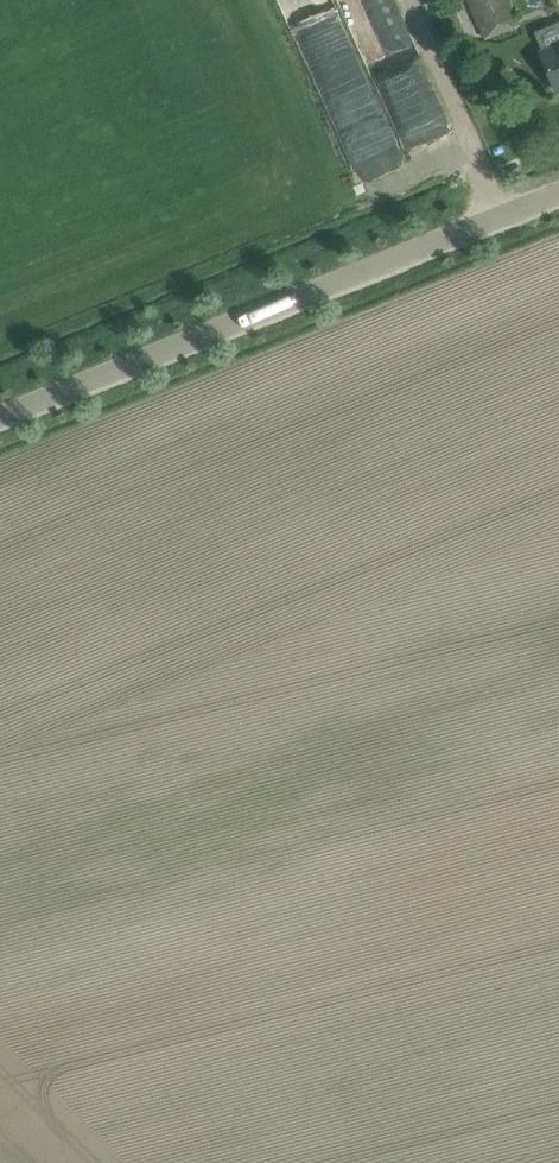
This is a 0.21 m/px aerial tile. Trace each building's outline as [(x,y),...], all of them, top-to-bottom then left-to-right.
[(399,134),(445,114),(394,0),(341,0),(399,134)] [(480,26),(514,12),(509,0),(470,0),(480,26)] [(543,52),(558,91),(558,90),(558,46),(543,52)] [(358,168),(369,197),(409,181),(397,153),(358,168)]
